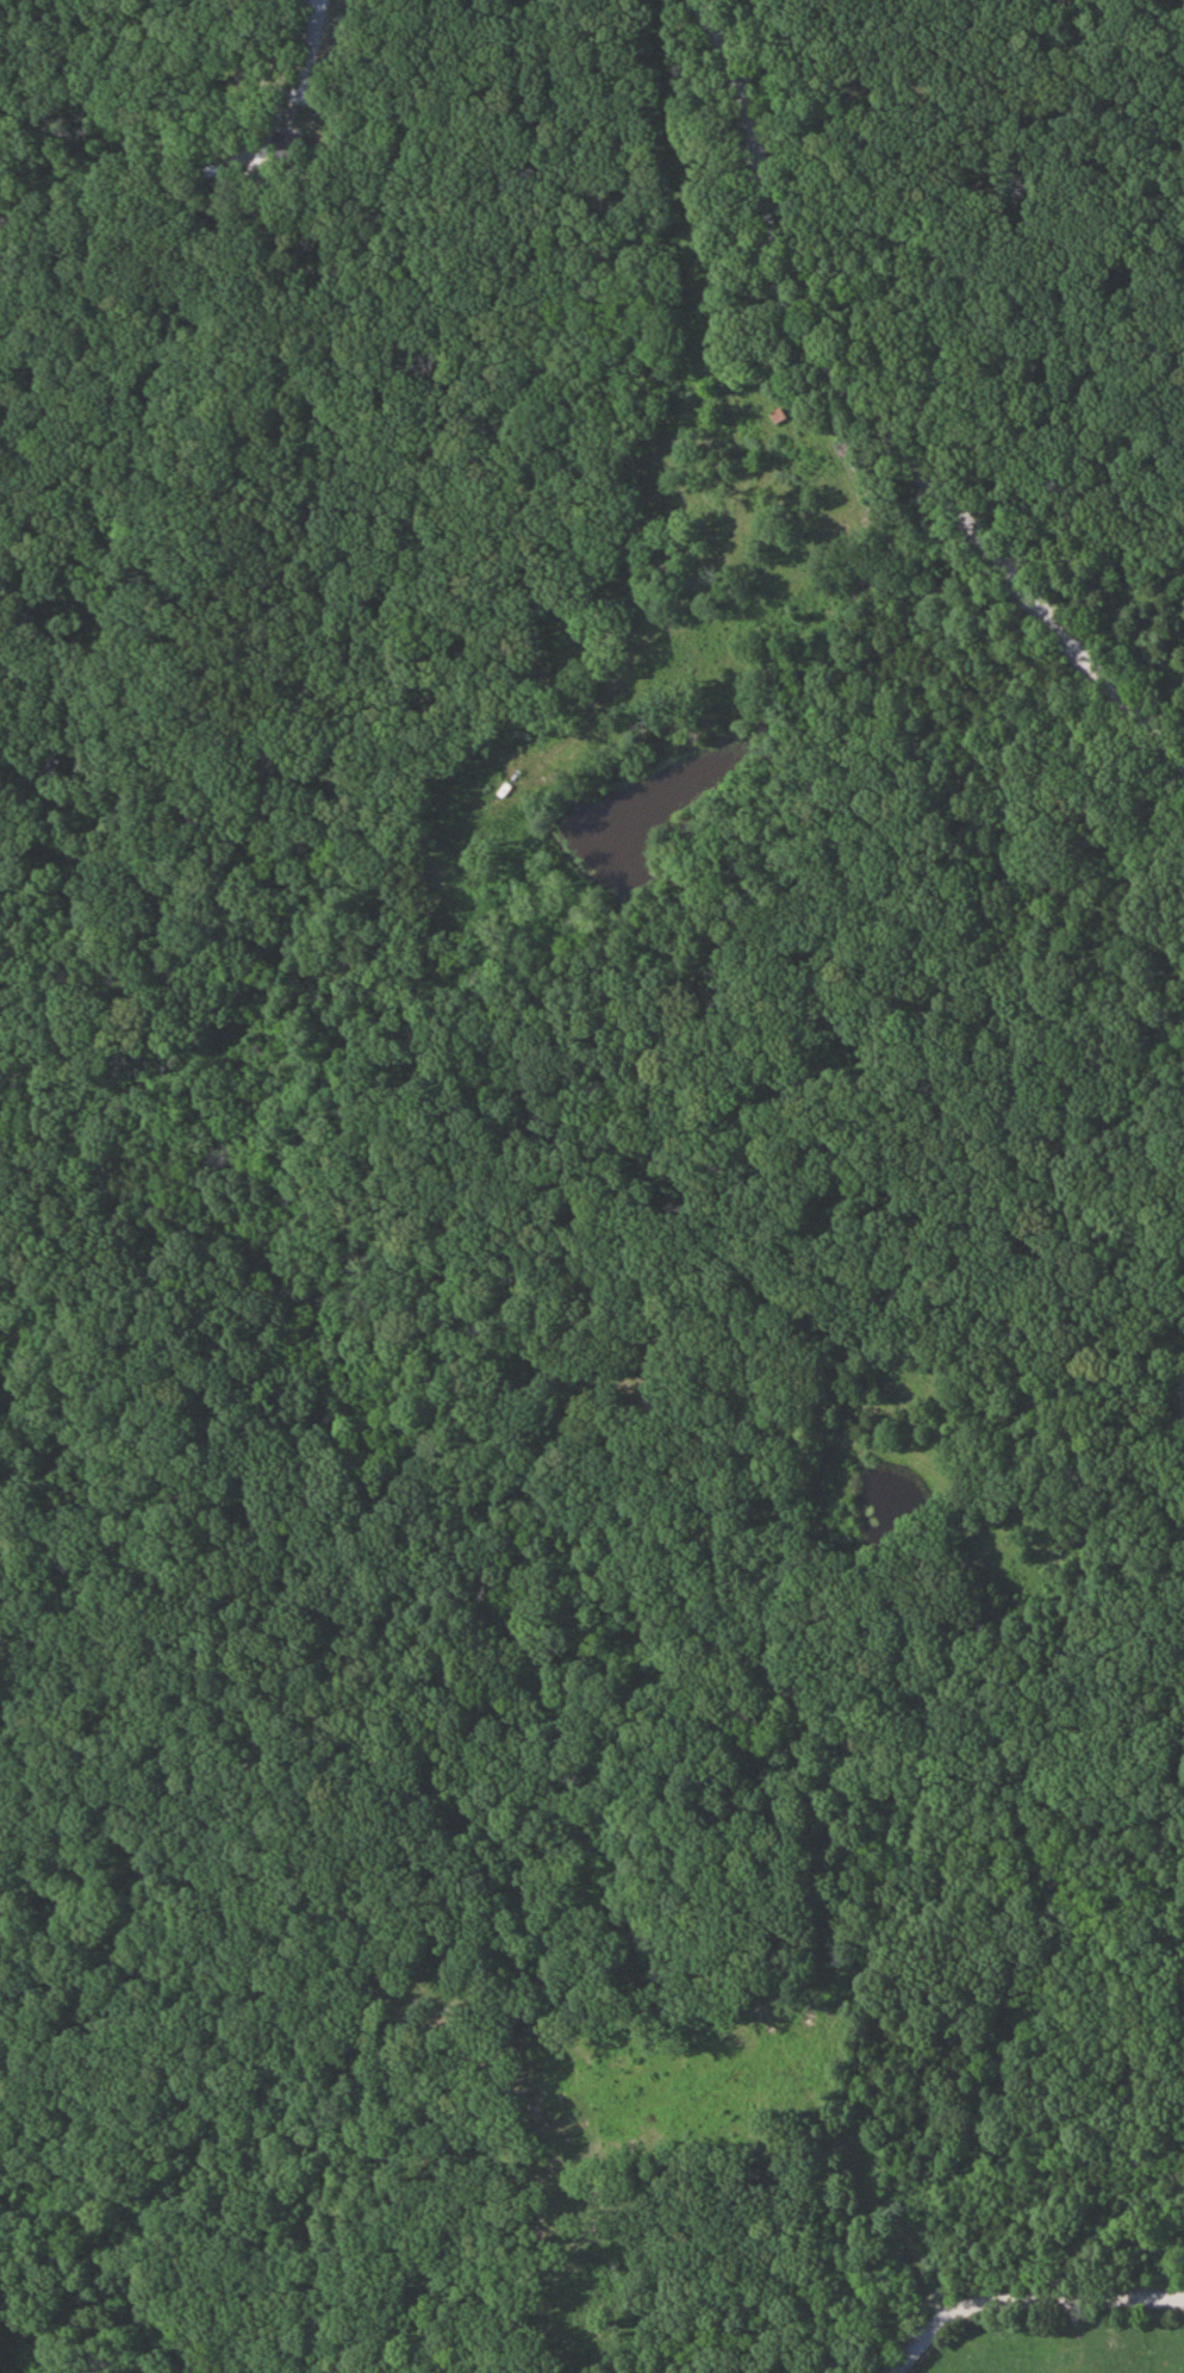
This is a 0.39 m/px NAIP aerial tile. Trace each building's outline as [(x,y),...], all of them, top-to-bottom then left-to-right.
[(296,136),(275,132),(270,159),(291,162),(296,136)]
